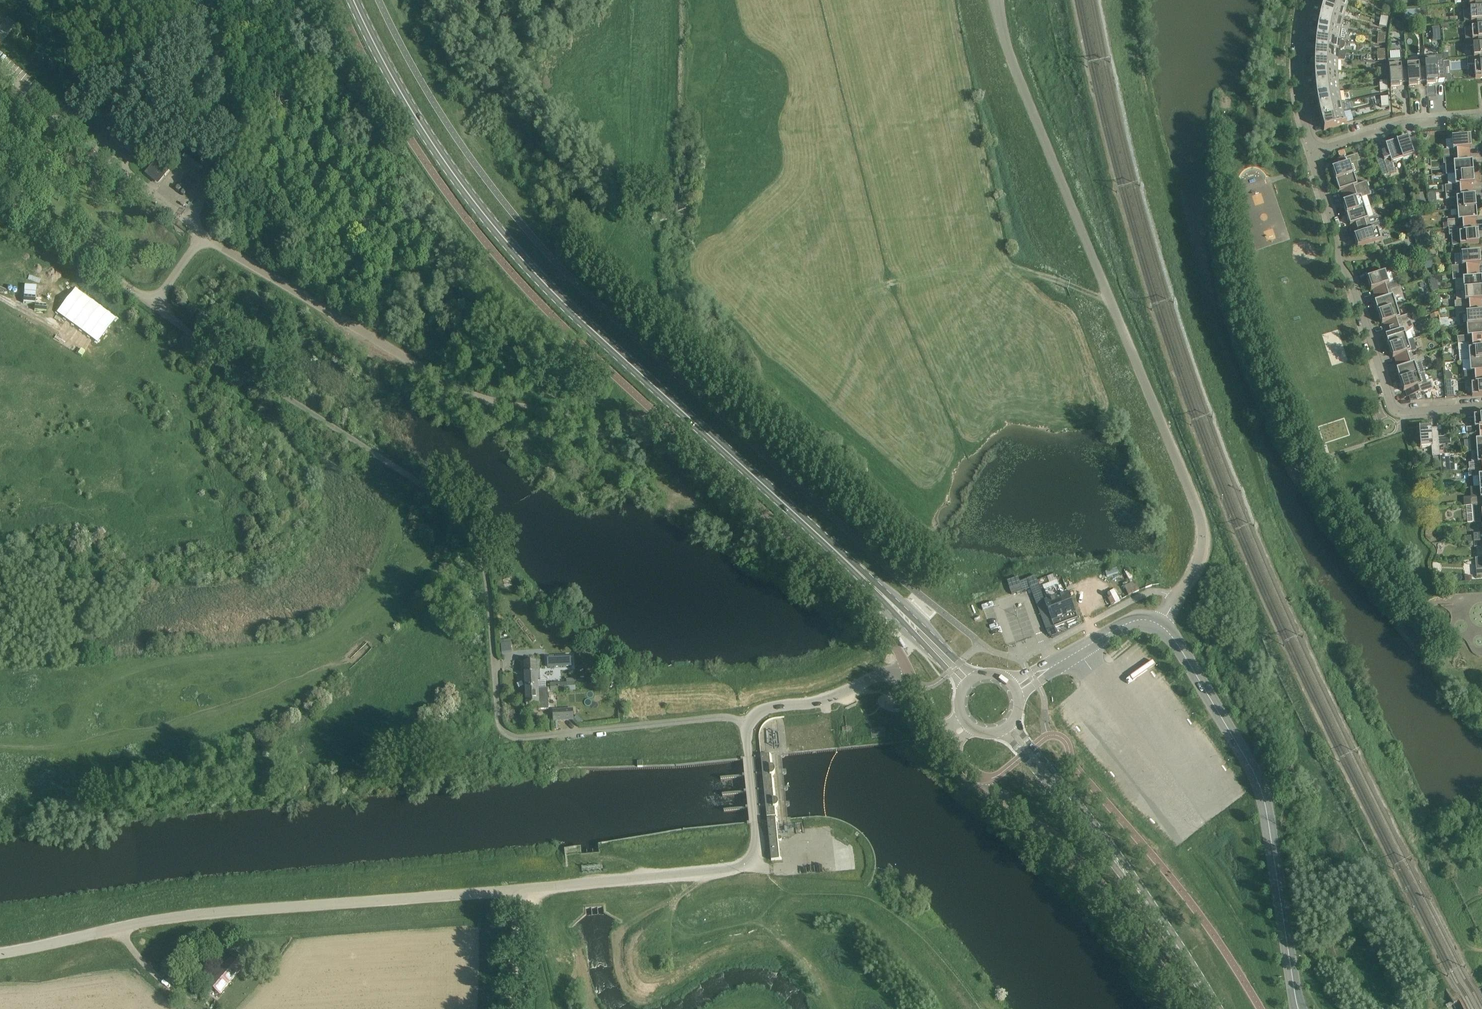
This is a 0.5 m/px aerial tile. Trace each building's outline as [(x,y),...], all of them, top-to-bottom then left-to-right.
[(1324,3),(1325,3),(1345,10),(1349,0),(1325,0),(1324,3)] [(1324,3),(1321,14),(1322,15),(1343,20),(1345,10),(1325,3),(1324,3)] [(1475,4),(1475,9),(1463,10),(1464,23),(1476,22),(1481,21),(1481,3),(1475,4)] [(1321,14),(1318,26),(1320,26),(1340,30),(1343,20),(1322,15),(1321,14)] [(1466,40),(1481,39),(1481,21),(1476,22),(1476,24),(1477,27),(1473,28),(1465,28),(1466,40)] [(1317,33),(1316,37),(1318,38),(1339,40),(1341,41),(1343,41),(1346,41),(1347,31),(1345,31),(1343,30),(1340,30),(1320,26),(1318,26),(1317,30),(1317,33)] [(1439,28),(1432,28),(1433,41),(1440,41),(1439,28)] [(1315,45),(1315,49),(1317,49),(1338,51),(1342,50),(1344,48),(1344,44),(1343,42),(1339,40),(1318,38),(1316,37),(1316,41),(1315,45)] [(1467,58),(1481,57),(1481,39),(1466,40),(1466,41),(1478,40),(1478,45),(1473,46),(1473,57),(1467,58)] [(1314,57),(1314,61),(1316,61),(1337,61),(1339,61),(1342,61),(1344,61),(1345,51),(1342,51),(1340,51),(1338,51),(1317,49),(1315,49),(1315,53),(1314,57)] [(1436,56),(1424,57),(1426,83),(1426,86),(1436,85),(1435,82),(1445,81),(1444,76),(1444,68),(1443,62),(1443,55),(1436,56)] [(1418,64),(1407,65),(1407,70),(1409,87),(1418,86),(1417,84),(1422,83),(1426,83),(1424,57),(1418,57),(1418,64)] [(1467,58),(1468,65),(1474,64),(1475,79),(1481,78),(1481,57),(1467,58)] [(1400,59),(1388,60),(1390,89),(1400,88),(1400,85),(1404,85),(1408,84),(1408,87),(1409,87),(1407,70),(1403,71),(1401,71),(1400,59)] [(1316,61),(1314,61),(1314,72),(1316,72),(1337,72),(1337,61),(1316,61)] [(1316,72),(1314,72),(1315,84),(1317,84),(1338,82),(1337,73),(1337,72),(1316,72)] [(1317,84),(1315,84),(1316,96),(1318,95),(1339,93),(1338,82),(1317,84)] [(1318,95),(1316,96),(1318,107),(1340,103),(1339,93),(1318,95)] [(1320,107),(1318,107),(1319,113),(1321,118),(1322,118),(1343,113),(1350,111),(1348,101),(1340,103),(1320,107)] [(107,120),(117,108),(111,104),(102,115),(107,120)] [(1324,129),(1324,130),(1347,123),(1346,123),(1345,123),(1343,113),(1321,118),(1324,129)] [(121,127),(111,139),(122,147),(132,136),(121,127)] [(1452,149),(1442,150),(1443,157),(1470,155),(1469,149),(1471,149),(1470,137),(1461,138),(1461,136),(1454,137),(1454,138),(1451,138),(1452,149)] [(133,137),(124,149),(133,156),(142,144),(133,137)] [(1408,138),(1396,141),(1402,160),(1412,156),(1416,166),(1423,163),(1414,137),(1408,140),(1408,138)] [(1392,163),(1402,160),(1396,141),(1385,145),(1386,147),(1380,149),(1381,153),(1375,155),(1382,176),(1395,172),(1392,163)] [(1357,154),(1331,162),(1334,169),(1332,169),(1335,180),(1353,175),(1360,172),(1357,162),(1359,161),(1357,154)] [(1470,155),(1443,157),(1443,158),(1443,164),(1453,163),(1454,174),(1473,173),(1472,161),(1470,161),(1470,155)] [(170,170),(156,160),(145,174),(155,182),(162,174),(165,176),(170,170)] [(1448,186),(1445,186),(1445,193),(1472,190),(1472,185),(1474,184),(1473,173),(1454,174),(1455,183),(1455,185),(1448,186)] [(1353,175),(1335,180),(1339,192),(1341,191),(1343,197),(1368,188),(1366,182),(1357,185),(1353,175)] [(1344,202),(1342,203),(1346,214),(1364,208),(1361,198),(1370,195),(1368,188),(1343,197),(1344,202)] [(1472,190),(1445,193),(1446,199),(1456,198),(1457,209),(1476,208),(1475,196),(1473,196),(1472,190)] [(1422,193),(1413,195),(1418,212),(1427,209),(1422,193)] [(1405,204),(1399,205),(1401,213),(1408,212),(1405,204)] [(1364,208),(1346,214),(1350,225),(1352,225),(1353,230),(1379,222),(1377,215),(1367,219),(1364,208)] [(1458,220),(1448,220),(1448,224),(1448,228),(1458,227),(1475,226),(1475,220),(1477,220),(1476,208),(1457,209),(1458,220)] [(179,227),(166,217),(159,226),(171,237),(179,227)] [(1355,236),(1353,237),(1357,248),(1366,246),(1366,247),(1373,245),(1373,243),(1375,243),(1381,241),(1378,230),(1384,228),(1383,225),(1382,221),(1381,221),(1379,222),(1353,230),(1355,236)] [(1458,227),(1448,228),(1449,235),(1451,234),(1452,246),(1460,245),(1479,244),(1478,231),(1476,231),(1475,226),(1458,227)] [(1428,239),(1420,240),(1420,247),(1428,247),(1428,239)] [(1455,266),(1451,266),(1452,273),(1458,273),(1479,271),(1478,265),(1480,265),(1479,253),(1460,254),(1455,255),(1456,266),(1455,266)] [(1431,257),(1422,257),(1423,260),(1424,266),(1432,265),(1431,259),(1431,257)] [(1420,260),(1415,262),(1417,269),(1423,266),(1420,260)] [(1452,273),(1452,280),(1462,279),(1463,290),(1481,289),(1481,285),(1481,277),(1479,277),(1479,271),(1458,273),(1452,273)] [(1373,290),(1374,295),(1400,287),(1398,281),(1388,284),(1385,273),(1382,274),(1382,272),(1375,275),(1376,276),(1367,279),(1371,290),(1373,290)] [(1374,302),(1378,313),(1396,307),(1393,297),(1402,294),(1400,287),(1374,295),(1376,301),(1374,302)] [(1454,301),(1455,309),(1481,306),(1481,300),(1481,289),(1463,290),(1455,291),(1456,301),(1454,301)] [(1455,309),(1455,315),(1459,315),(1460,326),(1466,325),(1481,324),(1481,310),(1481,306),(1455,309)] [(1409,314),(1399,317),(1396,307),(1378,313),(1382,324),(1383,324),(1385,329),(1411,321),(1409,314)] [(1385,335),(1389,347),(1407,341),(1405,334),(1413,327),(1411,321),(1385,329),(1387,335),(1385,335)] [(1448,329),(1448,321),(1440,321),(1441,329),(1448,329)] [(1457,337),(1458,344),(1481,342),(1481,324),(1466,325),(1467,336),(1457,337)] [(1394,357),(1396,363),(1412,358),(1410,352),(1416,350),(1413,339),(1407,341),(1389,347),(1392,358),(1394,357)] [(1458,344),(1458,350),(1459,350),(1459,361),(1462,361),(1469,361),(1481,360),(1481,342),(1458,344)] [(1396,369),(1400,380),(1425,372),(1424,372),(1421,362),(1424,361),(1422,355),(1412,358),(1396,363),(1398,368),(1396,369)] [(1464,371),(1464,378),(1466,378),(1481,377),(1481,360),(1469,361),(1470,371),(1464,371)] [(1425,372),(1400,380),(1403,392),(1405,391),(1407,397),(1409,397),(1410,401),(1425,400),(1423,392),(1433,389),(1431,382),(1427,383),(1424,373),(1425,373),(1425,372)] [(1466,378),(1467,385),(1471,385),(1472,396),(1481,396),(1481,377),(1466,378)] [(1466,428),(1467,434),(1467,435),(1469,435),(1471,435),(1471,434),(1481,433),(1481,415),(1473,416),(1474,427),(1470,427),(1466,428)] [(1439,456),(1437,429),(1431,429),(1431,427),(1418,428),(1419,437),(1418,438),(1418,445),(1420,445),(1420,447),(1431,446),(1432,456),(1439,456)] [(1469,435),(1470,452),(1471,452),(1481,451),(1481,433),(1471,434),(1471,435),(1469,435)] [(1468,470),(1481,469),(1481,451),(1471,452),(1471,463),(1468,463),(1468,465),(1469,470),(1468,470)] [(1444,455),(1440,455),(1441,472),(1451,471),(1450,460),(1450,454),(1444,455)] [(1468,470),(1468,477),(1472,477),(1473,487),(1481,487),(1481,469),(1468,470)] [(1464,505),(1464,506),(1473,505),(1481,504),(1481,487),(1473,487),(1471,487),(1472,498),(1464,499),(1465,505),(1464,505)] [(1473,505),(1474,523),(1481,522),(1481,504),(1473,505)] [(1131,569),(1110,577),(1118,598),(1140,590),(1131,569)] [(1019,582),(1021,589),(1022,591),(1030,588),(1036,605),(1044,602),(1045,602),(1035,576),(1019,582)] [(1017,578),(1006,582),(1010,593),(1021,589),(1019,582),(1017,578)] [(1049,584),(1042,586),(1045,593),(1048,601),(1045,602),(1044,602),(1050,618),(1054,627),(1077,618),(1068,593),(1063,595),(1060,587),(1059,587),(1057,581),(1054,582),(1049,584)] [(571,655),(547,656),(547,667),(571,666),(571,655)] [(537,662),(524,662),(525,689),(538,689),(537,662)] [(575,682),(567,683),(567,691),(576,691),(576,686),(575,682)] [(558,683),(550,684),(550,688),(550,691),(550,692),(559,691),(558,683)] [(567,683),(558,683),(559,691),(567,691),(567,683)] [(547,688),(538,689),(539,704),(538,705),(539,709),(549,709),(548,692),(550,691),(550,688),(547,688)] [(538,689),(525,689),(526,705),(538,705),(539,704),(538,689)] [(572,710),(553,711),(554,720),(573,719),(572,710)] [(778,805),(778,804),(778,803),(778,802),(777,801),(777,800),(776,800),(773,775),(774,774),(774,773),(775,773),(775,772),(775,771),(775,770),(774,769),(774,768),(773,768),(772,768),(771,754),(760,755),(771,860),(782,859),(780,840),(781,840),(781,839),(781,838),(780,837),(777,807),(777,806),(778,805)] [(825,864),(825,872),(858,870),(858,862),(825,864)] [(246,963),(234,952),(207,983),(220,994),(246,963)]
